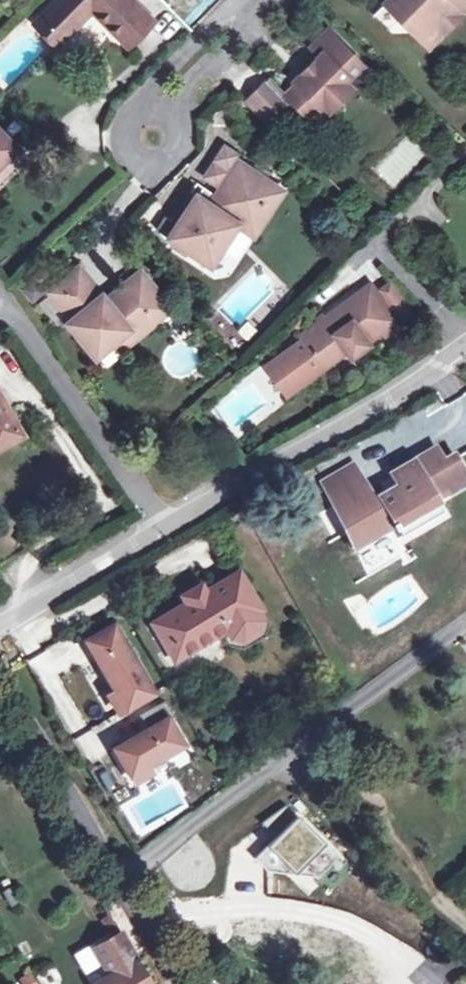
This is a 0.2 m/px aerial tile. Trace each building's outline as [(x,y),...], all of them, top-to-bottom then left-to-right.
[(41,17),(65,40),(94,11),(129,45),(155,20),(134,0),(58,0),(41,17)] [(169,8),(179,18),(197,0),(177,0),(169,8)] [(388,0),(385,0),(374,11),(389,27),(402,13),(388,0)] [(402,13),(415,27),(429,14),(444,29),(465,6),(465,0),(388,0),(402,13)] [(429,14),(415,27),(430,42),(444,29),(429,14)] [(65,40),(41,17),(34,24),(57,47),(65,40)] [(297,84),(287,93),(310,115),(325,101),(333,108),(355,86),(347,78),(364,62),(330,28),(313,45),(322,54),(319,57),(325,64),(322,66),(321,65),(320,65),(319,65),(317,65),(316,65),(315,65),(314,66),(313,67),(313,68),(312,69),(312,70),(312,71),(313,72),(313,73),(314,74),(314,75),(312,77),(304,70),(294,81),(297,84)] [(0,43),(0,51),(2,53),(11,44),(4,38),(0,43)] [(282,98),(287,93),(268,75),(247,97),(270,119),(286,102),(282,98)] [(17,146),(0,130),(0,163),(17,146)] [(218,145),(195,180),(211,190),(234,156),(218,145)] [(204,211),(184,197),(167,223),(165,226),(171,230),(165,239),(207,268),(234,227),(250,238),(268,211),(259,205),(270,189),(233,165),(209,203),(204,211)] [(259,205),(268,211),(279,195),(270,189),(259,205)] [(189,190),(184,197),(204,211),(209,203),(189,190)] [(165,226),(167,223),(160,218),(151,232),(164,241),(165,239),(171,230),(165,226)] [(110,298),(106,293),(78,261),(52,284),(75,311),(69,316),(98,348),(116,333),(130,321),(139,331),(161,312),(156,306),(169,295),(141,264),(115,286),(119,291),(110,298)] [(373,279),(358,290),(363,297),(377,286),(373,279)] [(381,292),(404,322),(406,320),(416,312),(394,282),(381,292)] [(115,286),(106,293),(110,298),(119,291),(115,286)] [(363,297),(358,290),(303,330),(328,363),(349,348),(349,349),(352,351),(355,352),(359,352),(361,352),(364,351),(365,350),(367,348),(372,342),(370,339),(386,328),(389,332),(404,322),(381,292),(377,286),(363,297)] [(156,306),(161,312),(174,301),(169,295),(156,306)] [(416,312),(406,320),(412,328),(424,318),(419,311),(416,312)] [(130,321),(116,333),(125,343),(139,331),(130,321)] [(12,425),(0,403),(0,432),(12,425)] [(0,432),(0,448),(19,438),(12,425),(0,432)] [(349,537),(369,525),(375,536),(391,525),(395,532),(398,530),(403,539),(445,514),(433,495),(444,488),(449,495),(465,485),(465,475),(454,455),(443,461),(436,449),(391,475),(397,485),(373,499),(367,489),(360,476),(341,488),(333,476),(320,482),(349,537)] [(353,463),(333,476),(341,488),(360,476),(353,463)] [(391,475),(367,489),(373,499),(397,485),(391,475)] [(0,530),(0,564),(24,550),(9,525),(0,530)] [(369,525),(349,537),(354,548),(375,536),(369,525)] [(152,624),(165,646),(177,639),(186,654),(220,633),(227,647),(242,651),(264,637),(268,623),(239,572),(206,592),(184,604),(152,624)] [(179,596),(184,604),(206,592),(201,583),(179,596)] [(119,623),(94,638),(102,653),(96,656),(116,692),(109,696),(118,712),(151,693),(122,642),(128,639),(119,623)] [(96,656),(102,653),(94,638),(87,642),(96,656)] [(177,639),(165,646),(173,662),(186,654),(177,639)] [(164,701),(139,716),(147,730),(115,749),(134,783),(150,773),(146,765),(181,745),(167,720),(173,717),(164,701)] [(98,983),(148,983),(128,950),(120,936),(94,951),(109,978),(98,983)] [(21,983),(36,983),(32,973),(19,978),(21,983)]
